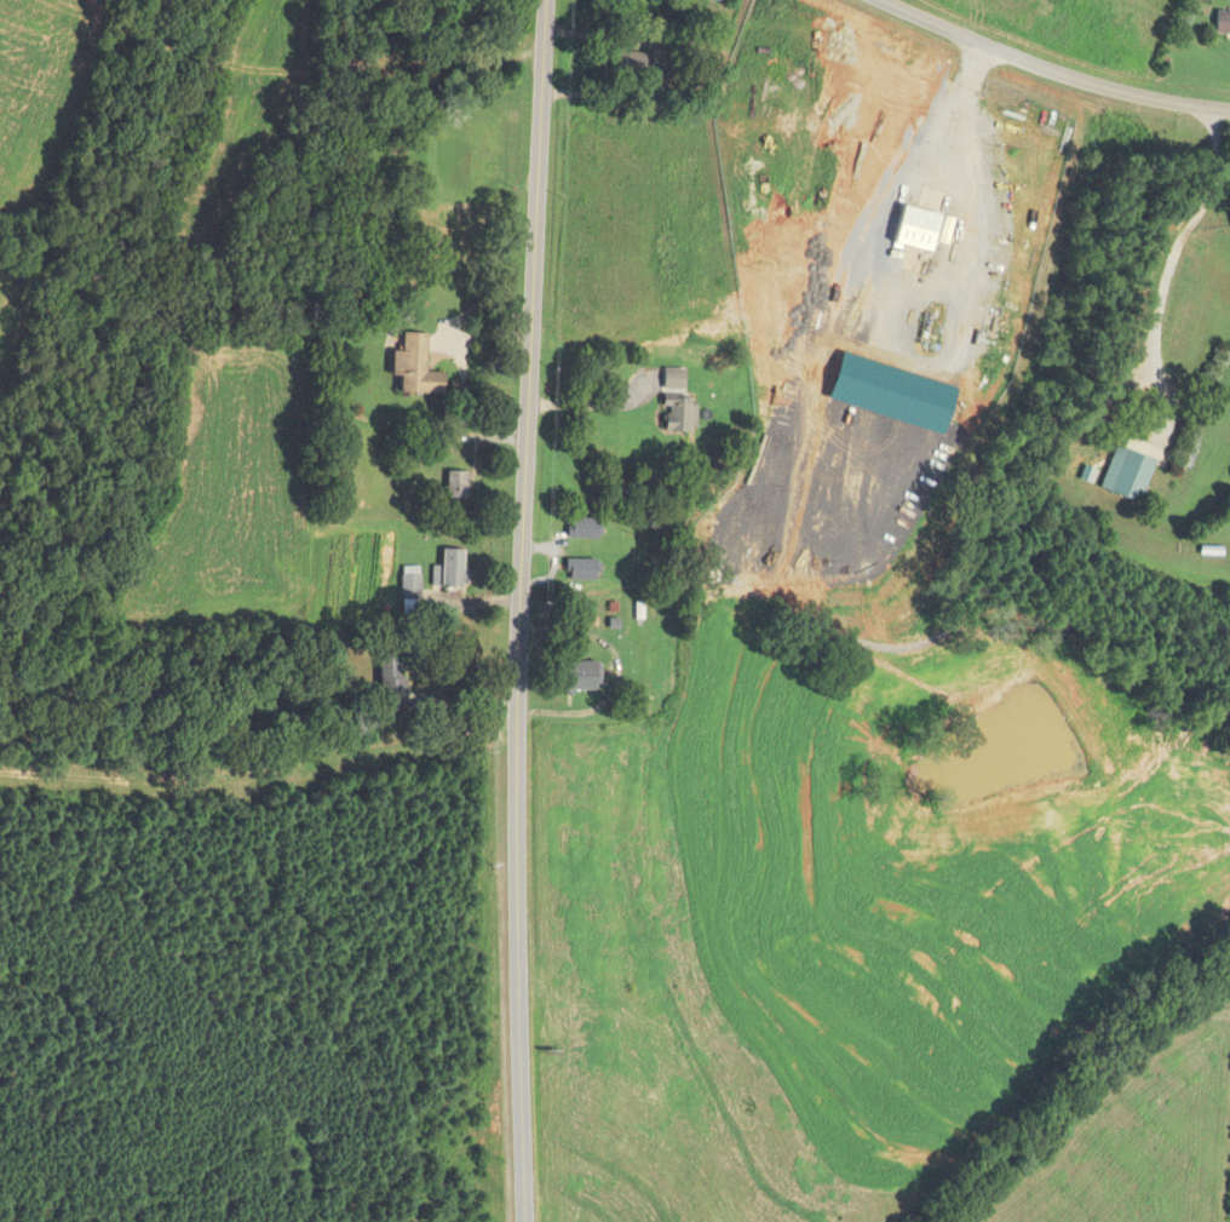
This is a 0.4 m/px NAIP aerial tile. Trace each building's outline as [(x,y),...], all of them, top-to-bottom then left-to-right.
[(1212,11),(1210,34),(1229,35),(1229,13),(1212,11)] [(651,55),(615,51),(613,71),(649,74),(651,55)] [(394,351),(393,377),(402,377),(402,394),(445,395),(446,373),(427,373),(428,334),(404,334),(404,351),(394,351)] [(686,398),(658,398),(657,432),(693,433),(694,406),(686,406),(686,398)] [(467,473),(448,473),(448,498),(467,498),(467,473)] [(594,540),(594,520),(569,520),(569,540),(594,540)] [(443,588),(466,588),(467,551),(443,550),(443,588)] [(568,581),(596,581),(596,561),(568,560),(568,581)] [(403,600),(420,600),(420,578),(403,578),(403,600)] [(381,712),(406,712),(406,658),(381,658),(381,712)] [(559,662),(559,691),(597,691),(597,662),(559,662)]
